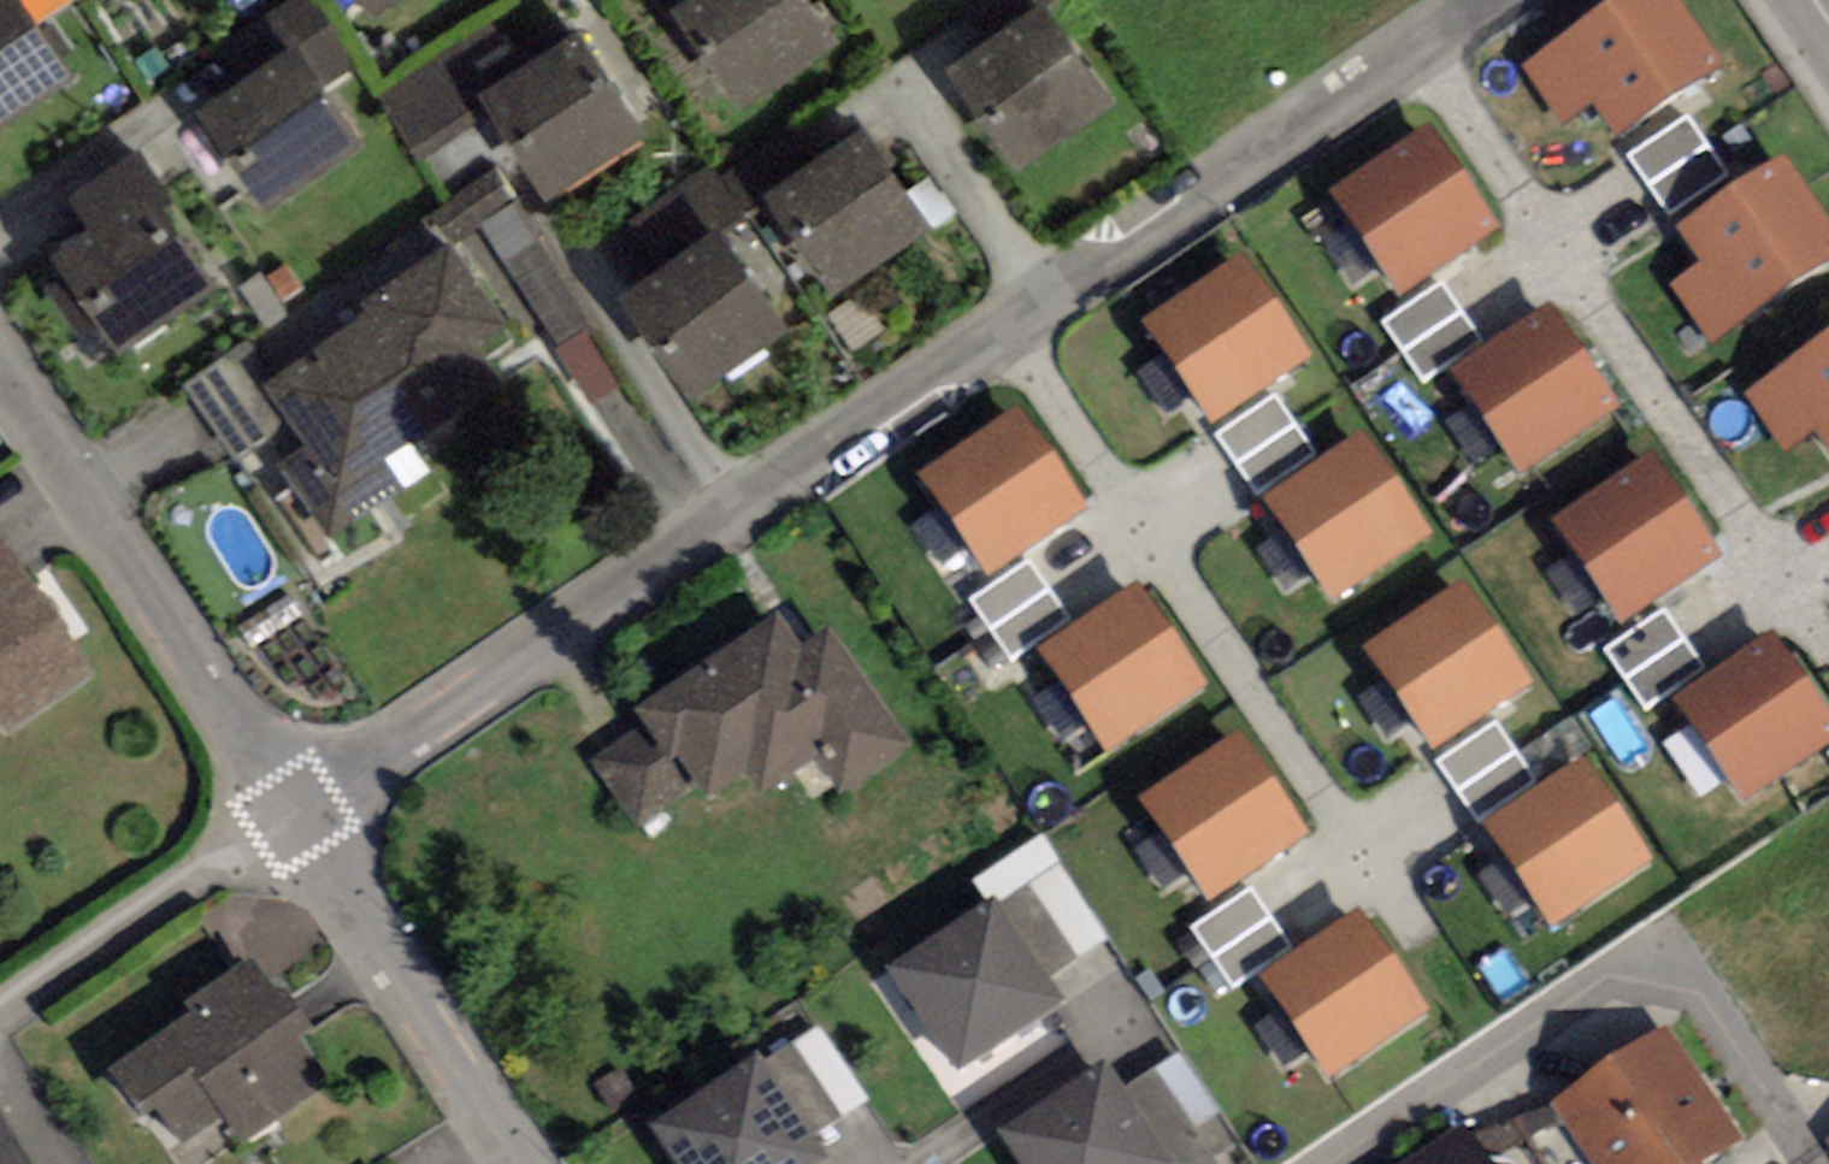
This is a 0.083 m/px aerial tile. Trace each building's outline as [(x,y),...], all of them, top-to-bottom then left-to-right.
[(56,69),(7,0),(0,0),(0,109),(56,69)] [(723,100),(816,34),(792,0),(689,0),(664,18),(723,100)] [(948,63),(1017,163),(1112,98),(1044,0),(1039,0),(948,63)] [(1525,69),(1564,127),(1592,108),(1621,151),(1728,79),(1676,0),(1628,0),(1525,69)] [(483,111),(542,193),(635,127),(576,44),(483,111)] [(192,121),(251,204),(344,138),(285,55),(192,121)] [(1726,176),(1685,120),(1630,160),(1672,216),(1726,176)] [(759,196),(818,278),(912,212),(853,129),(759,196)] [(1429,136),(1328,206),(1397,306),(1498,237),(1429,136)] [(1679,239),(1700,270),(1672,289),(1710,348),(1828,270),(1828,240),(1784,171),(1679,239)] [(46,263),(106,346),(199,279),(140,197),(46,263)] [(622,298),(681,380),(774,314),(715,231),(622,298)] [(367,312),(264,380),(302,437),(278,454),(325,523),(420,460),(402,433),(485,378),(461,342),(486,325),(435,248),(358,299),(367,312)] [(1241,266),(1140,335),(1209,435),(1310,366),(1241,266)] [(1482,344),(1440,287),(1386,327),(1427,383),(1482,344)] [(1551,313),(1450,382),(1519,483),(1620,414),(1551,313)] [(1748,402),(1787,459),(1815,441),(1828,462),(1828,347),(1748,402)] [(1320,457),(1279,401),(1224,441),(1266,497),(1320,457)] [(1021,418),(919,487),(989,588),(1090,518),(1021,418)] [(1364,444),(1263,513),(1332,614),(1433,544),(1364,444)] [(1654,463),(1552,532),(1622,633),(1723,564),(1654,463)] [(81,683),(0,564),(0,738),(81,683)] [(1072,623),(1031,567),(976,607),(1018,663),(1072,623)] [(1139,593),(1038,662),(1107,763),(1209,693),(1139,593)] [(1465,593),(1364,662),(1433,763),(1534,694),(1465,593)] [(1707,671),(1666,615),(1612,654),(1653,711),(1707,671)] [(644,730),(598,760),(638,822),(693,786),(706,808),(799,748),(826,791),(884,754),(820,655),(792,673),(765,632),(635,716),(644,730)] [(1675,711),(1745,812),(1828,754),(1828,718),(1777,642),(1675,711)] [(1538,786),(1497,730),(1443,769),(1484,825),(1538,786)] [(1240,742),(1139,811),(1208,912),(1310,843),(1240,742)] [(1584,769),(1483,839),(1552,939),(1653,870),(1584,769)] [(1295,952),(1253,896),(1199,935),(1240,992),(1295,952)] [(884,982),(945,1075),(1044,1010),(983,917),(884,982)] [(1360,919),(1259,989),(1328,1089),(1430,1020),(1360,919)] [(316,1099),(239,978),(163,1026),(173,1041),(118,1076),(173,1163),(228,1128),(240,1147),(316,1099)] [(830,1035),(791,1061),(839,1133),(878,1108),(830,1035)] [(1550,1117),(1581,1163),(1718,1163),(1728,1157),(1655,1047),(1550,1117)] [(659,1163),(802,1163),(747,1081),(648,1147),(659,1163)] [(1004,1163),(1146,1163),(1097,1089),(997,1154),(1004,1163)] [(1458,1153),(1440,1163),(1465,1163),(1458,1153)]
